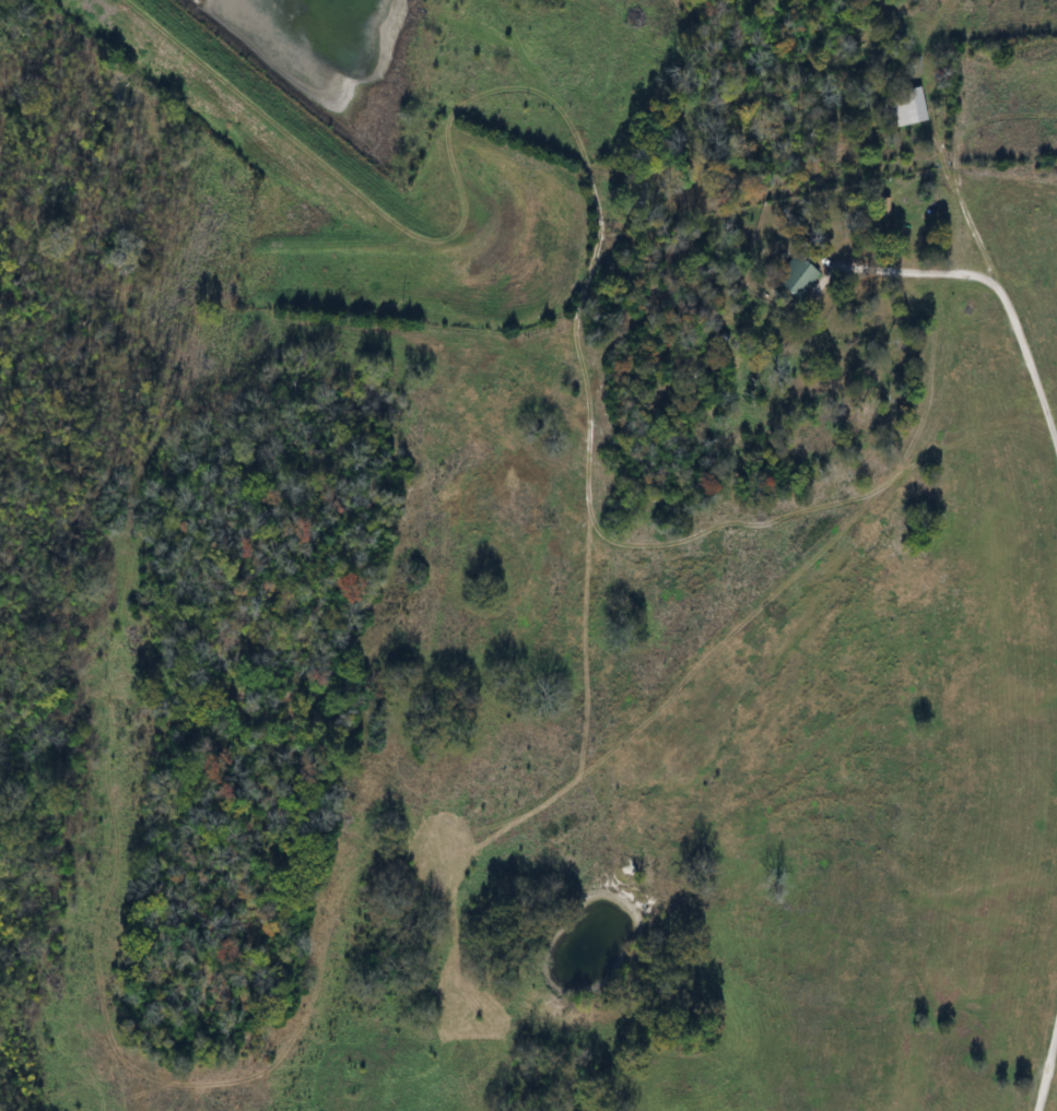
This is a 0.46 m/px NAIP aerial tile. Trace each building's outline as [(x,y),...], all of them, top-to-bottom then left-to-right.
[(930,123),(924,88),(882,96),(888,130),(930,123)] [(797,300),(821,276),(800,255),(776,279),(797,300)]
